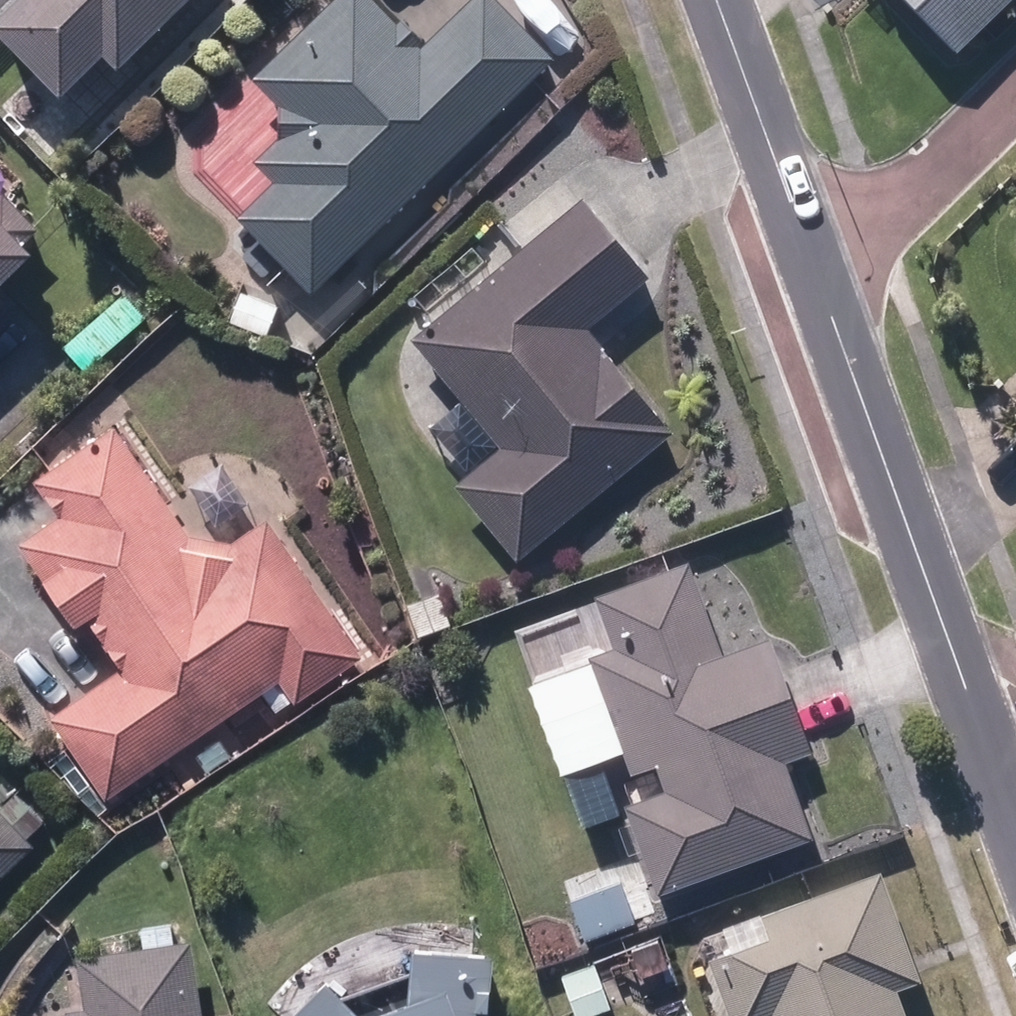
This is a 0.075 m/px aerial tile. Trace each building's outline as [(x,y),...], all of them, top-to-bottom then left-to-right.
[(59,98),(102,56),(116,70),(186,0),(14,0),(0,14),(0,38),(59,98)] [(309,296),(553,62),(493,0),(472,0),(423,47),(399,23),(395,27),(369,0),(335,0),(251,81),(279,109),(279,145),(256,167),(272,183),(235,219),(309,296)] [(952,54),(1009,0),(900,0),(952,54)] [(455,490),(516,565),(672,437),(584,330),(646,280),(581,200),(410,341),(499,452),(455,490)] [(30,252),(0,223),(0,281),(30,252)] [(227,327),(269,343),(282,309),(238,294),(227,327)] [(57,520),(31,539),(120,675),(50,721),(102,800),(279,683),(282,689),(293,706),(361,661),(267,520),(233,545),(230,543),(195,537),(185,535),(113,428),(32,482),(57,520)] [(602,701),(539,725),(557,777),(623,751),(632,777),(634,781),(642,805),(626,811),(657,897),(811,842),(783,764),(809,756),(768,643),(720,660),(686,564),(595,597),(614,651),(587,660),(602,701)] [(409,609),(420,640),(451,629),(439,598),(409,609)] [(545,648),(549,664),(579,657),(574,641),(545,648)] [(31,848),(26,840),(41,824),(14,797),(0,811),(0,879),(31,848)] [(895,993),(918,984),(877,874),(755,919),(763,940),(705,961),(725,1015),(904,1015),(895,993)] [(571,904),(588,945),(634,925),(617,886),(571,904)] [(190,942),(172,945),(169,930),(140,934),(143,949),(72,960),(80,1011),(65,1013),(66,1015),(201,1015),(190,942)] [(492,959),(410,953),(406,1001),(363,1015),(488,1015),(492,959)] [(324,985),(294,1015),(357,1015),(324,985)]
